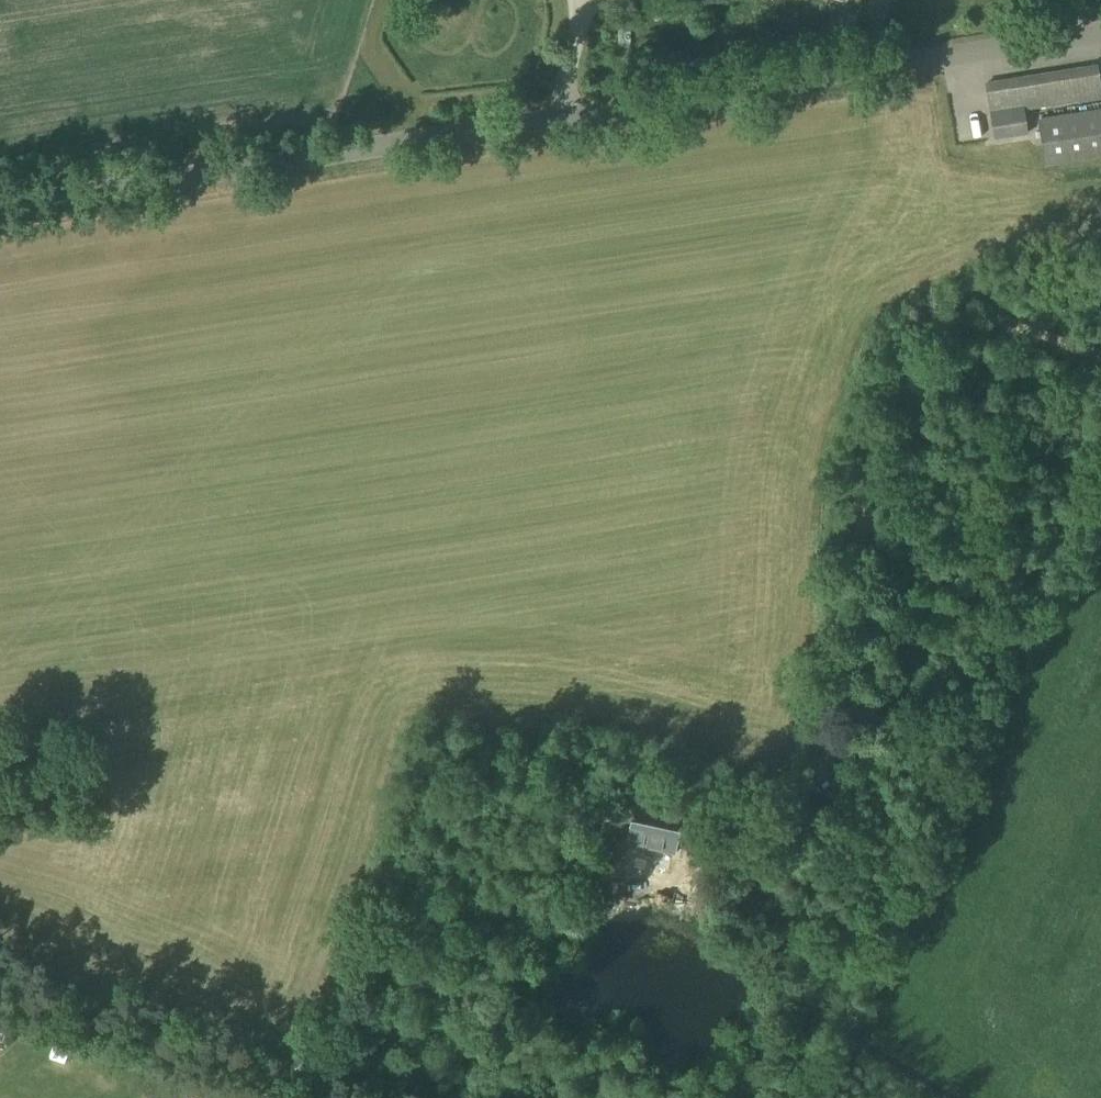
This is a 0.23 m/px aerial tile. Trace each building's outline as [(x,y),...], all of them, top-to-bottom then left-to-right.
[(994,138),(1027,133),(1023,109),(1100,96),(1096,65),(1009,79),(985,83),(994,138)] [(1100,154),(1100,109),(1038,120),(1045,163),(1100,154)] [(641,817),(636,840),(685,850),(690,828),(641,817)]
